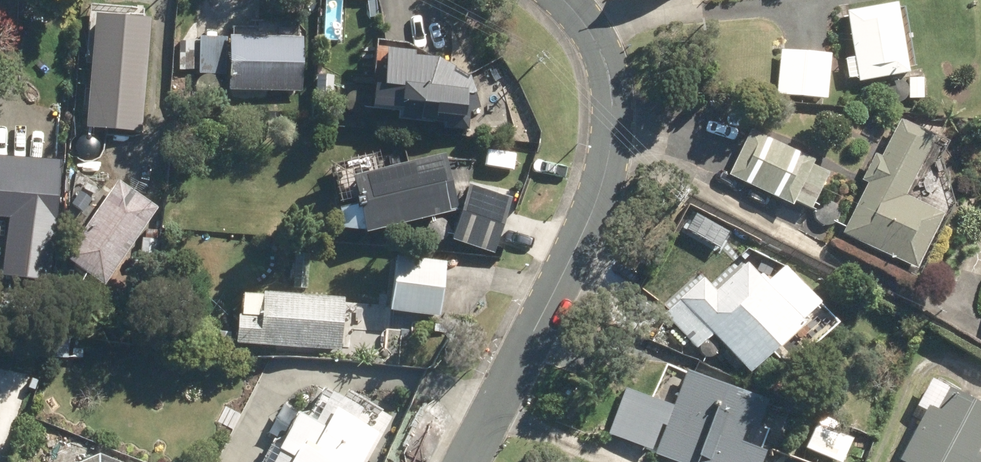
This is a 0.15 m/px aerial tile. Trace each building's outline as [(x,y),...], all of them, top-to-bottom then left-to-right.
[(897,4),(847,12),(858,83),(909,75),(897,4)] [(229,38),(229,93),(302,94),(303,39),(229,38)] [(199,39),(198,76),(226,77),(226,39),(199,39)] [(400,121),(446,124),(445,132),(468,134),(469,113),(481,110),(469,76),(467,83),(405,46),(373,43),(369,90),(373,90),(371,109),(401,112),(400,121)] [(780,51),(777,96),(828,99),(831,55),(780,51)] [(923,99),(923,79),(908,79),(908,100),(923,99)] [(863,182),(867,184),(843,235),(849,239),(846,246),(919,281),(956,206),(940,161),(948,144),(899,121),(880,160),(874,158),(863,182)] [(814,161),(752,131),(730,178),(793,208),(796,202),(812,209),(829,174),(812,166),(814,161)] [(377,155),(327,168),(345,240),(458,211),(444,155),(381,171),(377,155)] [(2,279),(49,283),(59,163),(0,157),(0,220),(7,220),(2,279)] [(119,182),(65,260),(105,288),(159,210),(119,182)] [(468,186),(451,241),(494,255),(511,200),(468,186)] [(158,240),(142,240),(142,260),(158,260),(158,240)] [(446,263),(395,258),(390,314),(441,318),(446,263)] [(705,278),(664,316),(697,351),(711,337),(749,377),(806,324),(811,330),(826,316),(819,308),(821,306),(785,268),(768,285),(747,263),(716,291),(705,278)] [(236,346),(340,352),(342,299),(261,294),(261,298),(240,297),(239,318),(238,318),(236,346)] [(72,351),(71,360),(84,360),(84,351),(72,351)] [(768,401),(691,369),(674,410),(626,391),(608,436),(672,461),(764,461),(766,456),(748,449),(768,401)] [(930,383),(918,408),(925,412),(901,461),(980,461),(980,408),(930,383)] [(275,441),(265,461),(363,461),(376,435),(383,438),(392,419),(347,397),(344,402),(322,391),(310,414),(287,403),(270,439),(275,441)] [(227,407),(219,421),(233,429),(241,414),(227,407)] [(818,423),(805,448),(827,460),(840,434),(818,423)]
